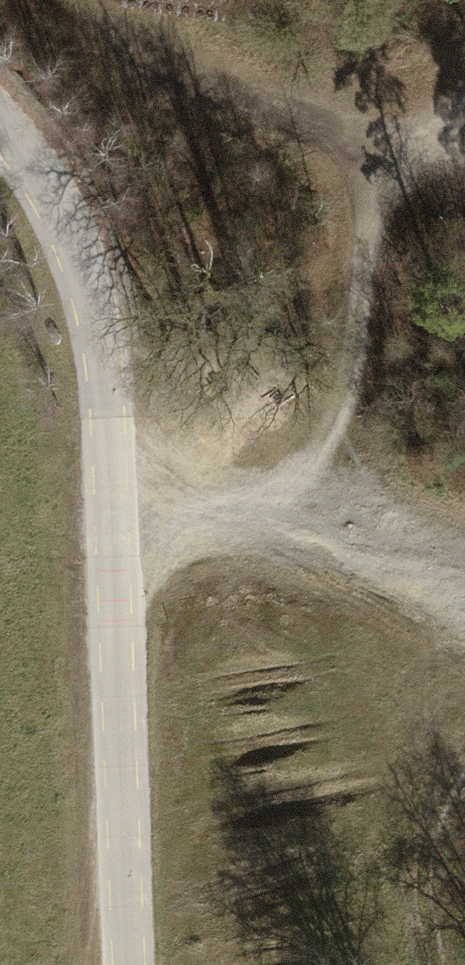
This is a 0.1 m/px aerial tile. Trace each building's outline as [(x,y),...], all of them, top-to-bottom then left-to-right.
[(123,1),(224,18),(227,0),(124,0),(123,1)]
